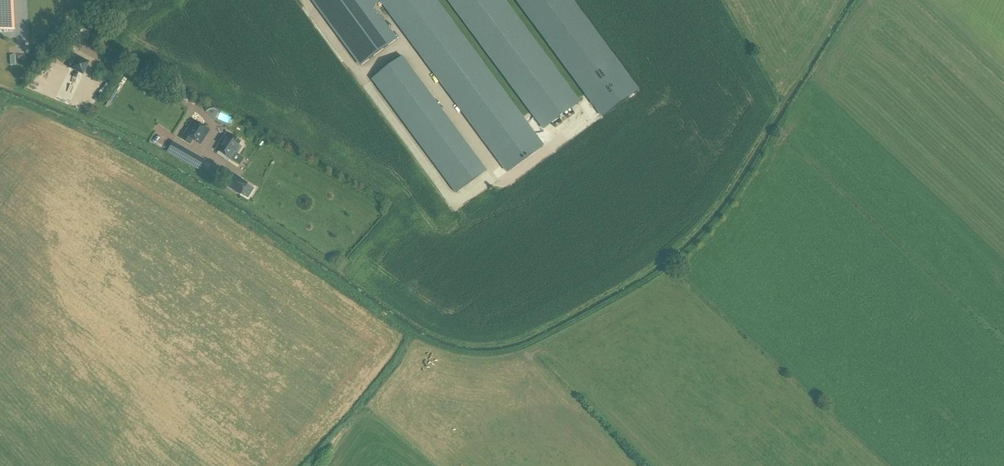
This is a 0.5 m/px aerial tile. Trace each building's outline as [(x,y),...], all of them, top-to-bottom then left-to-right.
[(13,29),(11,0),(0,0),(0,30),(13,29)] [(314,1),(362,65),(396,40),(372,8),(367,0),(315,0),(314,1)] [(372,8),(382,1),(496,155),(530,130),(435,0),(367,0),(372,8)] [(545,128),(579,103),(503,0),(450,0),(545,128)] [(604,116),(638,91),(571,0),(518,0),(604,116)] [(486,170),(403,57),(373,80),(456,193),(486,170)] [(194,140),(201,144),(210,131),(193,121),(182,139),(192,145),(194,140)] [(240,145),(242,141),(228,132),(217,150),(242,165),(246,158),(239,154),(244,147),(240,145)] [(199,171),(204,161),(172,143),(166,153),(199,171)] [(225,186),(241,196),(248,184),(233,174),(225,186)]
